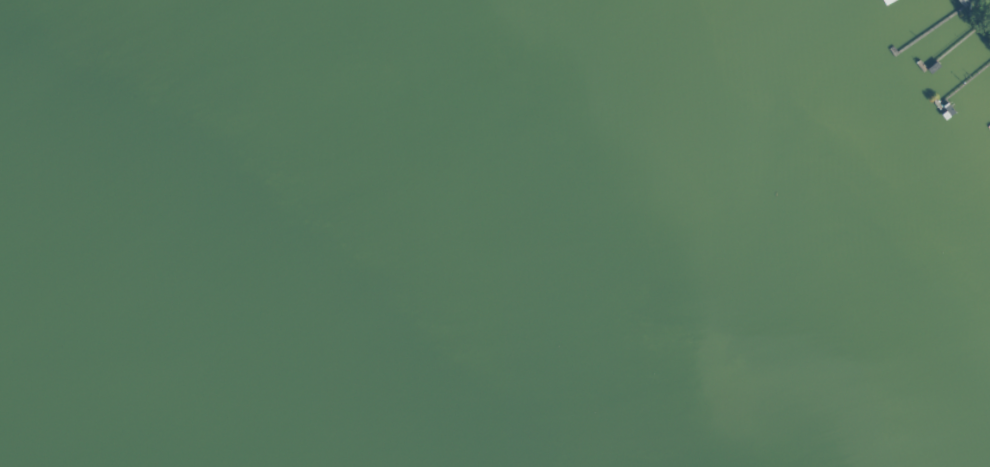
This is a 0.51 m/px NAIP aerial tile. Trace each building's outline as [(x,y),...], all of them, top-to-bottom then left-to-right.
[(962,9),(977,0),(956,0),(962,9)]
